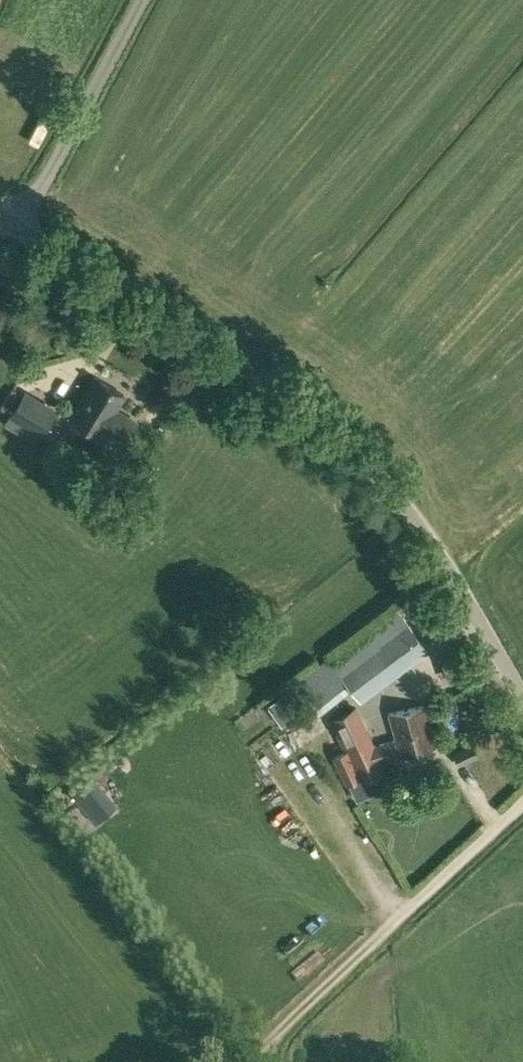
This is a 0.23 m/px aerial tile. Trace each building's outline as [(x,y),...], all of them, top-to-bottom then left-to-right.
[(103,429),(124,442),(137,421),(116,408),(125,393),(97,376),(72,415),(100,432),(103,429)] [(36,438),(53,411),(22,391),(5,417),(36,438)] [(426,648),(395,608),(330,658),(361,698),(426,648)] [(267,703),(281,723),(304,708),(290,687),(267,703)] [(360,776),(361,779),(385,768),(380,759),(400,754),(434,746),(423,704),(390,713),(397,740),(375,746),(355,706),(331,717),(349,753),(337,759),(348,782),(360,776)] [(89,774),(70,789),(96,821),(114,806),(89,774)]
